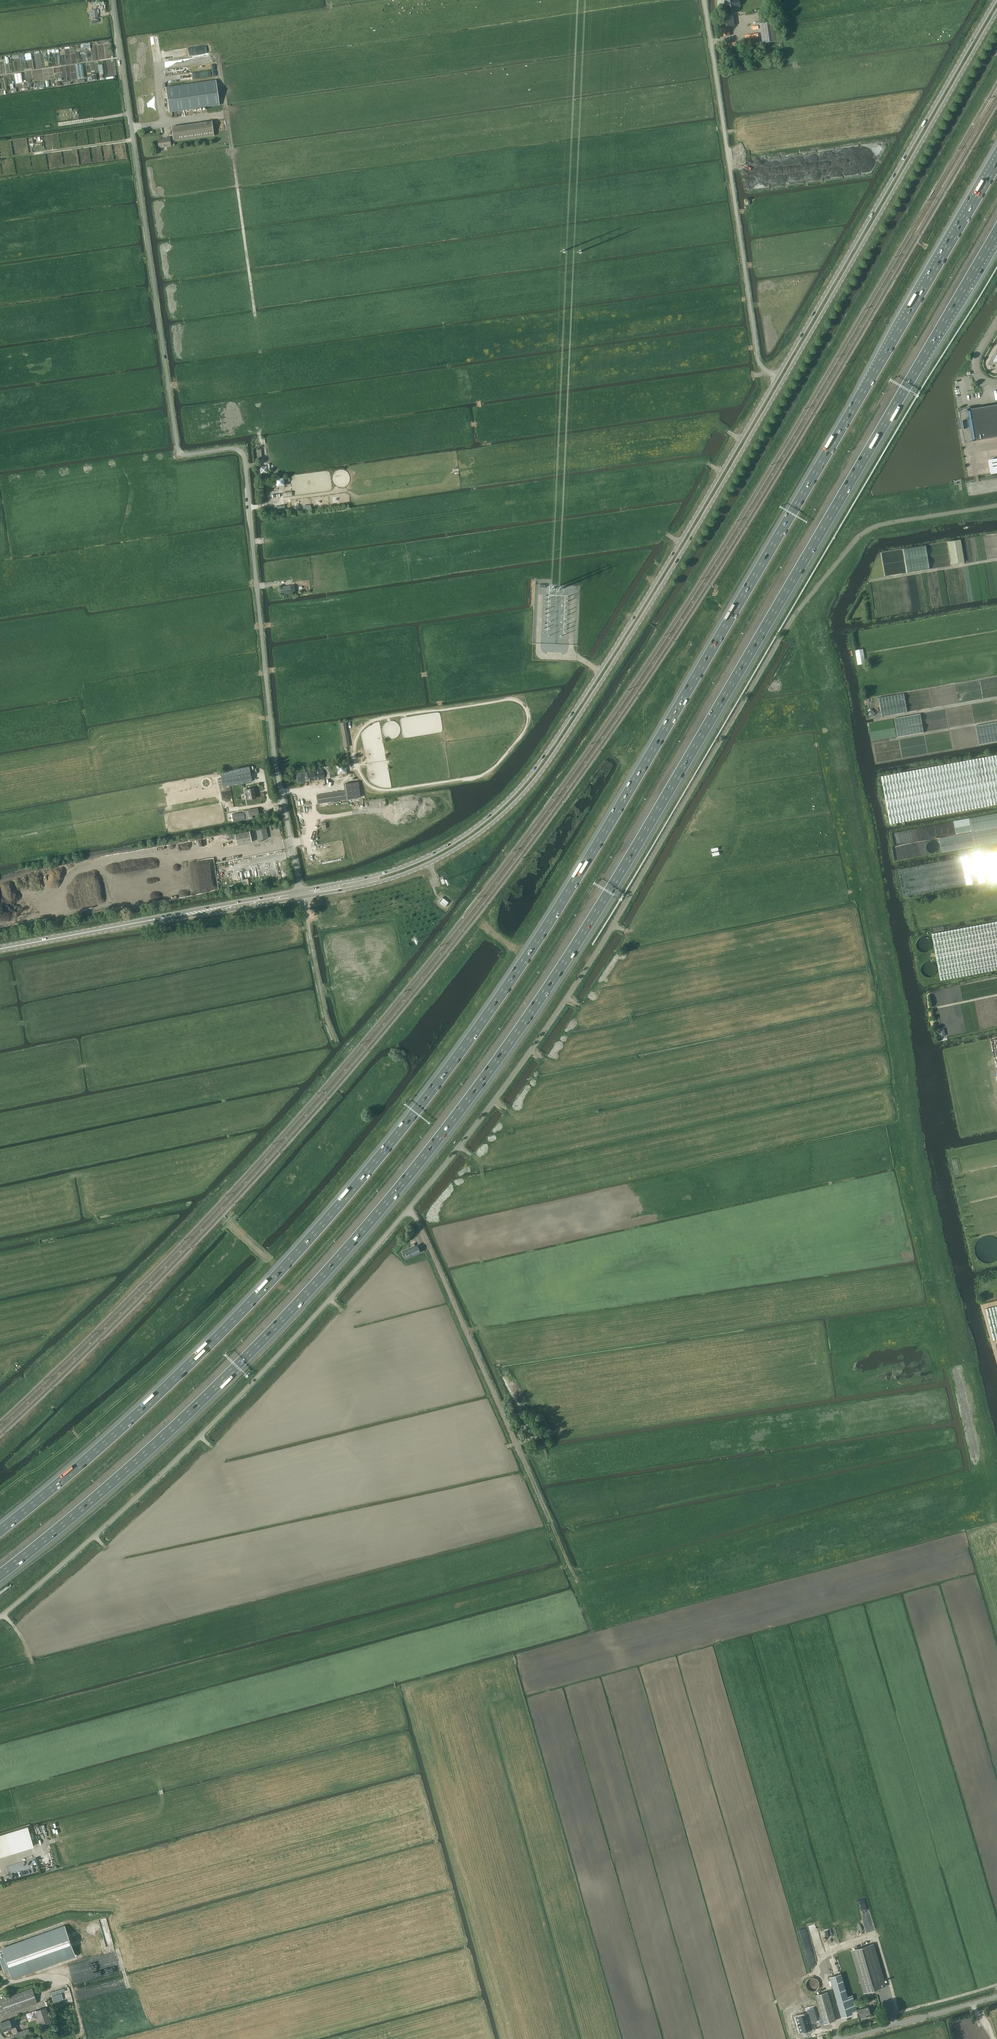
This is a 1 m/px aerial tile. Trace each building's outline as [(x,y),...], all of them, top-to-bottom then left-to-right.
[(727,0),(725,1),(726,8),(728,7),(729,13),(736,12),(735,6),(740,6),(739,0),(727,0)] [(730,35),(729,26),(735,25),(733,14),(724,16),(724,15),(722,15),(722,16),(719,17),(722,37),(730,35)] [(763,43),(778,41),(775,21),(760,23),(763,43)] [(6,60),(7,71),(22,69),(21,58),(25,57),(25,53),(12,54),(13,61),(14,61),(15,66),(11,66),(10,60),(6,60)] [(165,61),(167,68),(189,64),(187,56),(165,61)] [(216,79),(166,86),(170,111),(219,104),(216,83),(216,79)] [(165,138),(158,139),(159,148),(171,146),(171,145),(175,145),(174,141),(214,136),(212,121),(172,126),(174,139),(170,140),(170,137),(165,138)] [(967,410),(964,411),(962,413),(961,415),(961,418),(963,428),(962,428),(964,442),(996,437),(996,404),(966,409),(967,410)] [(996,471),(996,456),(989,458),(991,472),(996,471)] [(284,479),(284,478),(276,479),(277,486),(284,485),(288,484),(288,478),(284,479)] [(953,563),(965,561),(961,539),(949,541),(953,563)] [(290,585),(280,586),(281,594),(291,593),(295,592),(294,585),(290,585)] [(866,663),(863,648),(856,650),(858,664),(866,663)] [(956,684),(930,688),(933,706),(958,703),(956,684)] [(949,726),(996,719),(996,700),(946,707),(949,726)] [(344,747),(350,746),(346,722),(341,722),(344,747)] [(951,730),(925,733),(928,752),(954,749),(951,730)] [(881,776),(890,824),(996,804),(996,754),(881,776)] [(335,776),(333,765),(324,767),(326,778),(335,776)] [(252,781),(249,766),(220,772),(221,774),(221,778),(223,787),(252,781)] [(303,781),(305,781),(308,780),(308,781),(325,778),(324,769),(310,771),(302,772),(302,775),(296,776),(297,782),(303,781)] [(318,803),(361,797),(358,781),(345,783),(347,790),(317,795),(318,803)] [(256,798),(254,788),(244,790),(245,794),(246,800),(248,799),(256,798)] [(244,812),(232,814),(233,821),(245,819),(253,818),(253,815),(259,814),(258,808),(248,809),(248,811),(244,811),(244,812)] [(939,839),(940,841),(941,852),(974,846),(996,842),(996,813),(969,818),(953,821),(956,834),(971,831),(972,833),(939,839)] [(256,830),(259,842),(262,841),(261,839),(268,838),(266,828),(264,829),(264,826),(256,828),(256,830)] [(235,834),(237,845),(252,842),(250,831),(235,834)] [(933,840),(931,840),(929,841),(928,842),(927,844),(926,846),(926,848),(927,850),(928,851),(930,852),(932,853),(934,853),(936,852),(937,851),(938,849),(939,847),(939,845),(938,843),(937,842),(935,841),(933,840)] [(188,847),(186,841),(179,844),(182,851),(191,847),(191,846),(188,847)] [(898,869),(903,896),(966,884),(996,879),(996,851),(961,858),(961,857),(898,869)] [(449,902),(442,897),(441,899),(439,902),(445,907),(449,902)] [(932,933),(941,980),(996,969),(996,921),(932,933)] [(929,960),(927,960),(925,961),(923,963),(922,964),(921,966),(920,968),(921,971),(921,973),(923,974),(924,976),(926,977),(929,977),(931,977),(933,976),(935,975),(936,973),(937,971),(937,969),(937,967),(936,965),(935,963),(933,961),(931,961),(929,960)] [(961,1172),(957,1158),(952,1159),(955,1174),(961,1172)] [(983,1237),(980,1238),(978,1241),(976,1243),(975,1247),(974,1250),(975,1253),(976,1256),(978,1259),(980,1261),(983,1262),(987,1263),(990,1263),(993,1263),(996,1261),(996,1260),(996,1238),(995,1237),(992,1236),(989,1235),(986,1236),(983,1237)] [(405,1259),(421,1252),(418,1245),(417,1245),(402,1252),(405,1259)] [(985,1308),(993,1340),(996,1339),(996,1306),(985,1308)] [(34,1845),(27,1826),(0,1835),(0,1856),(34,1845)] [(36,1970),(76,1955),(66,1930),(64,1925),(51,1930),(25,1939),(25,1940),(2,1949),(5,1956),(0,1958),(5,1971),(10,1969),(13,1977),(35,1969),(36,1970)] [(864,1992),(885,1986),(873,1943),(852,1949),(864,1992)] [(841,1973),(830,1976),(842,2017),(853,2013),(852,2012),(857,2010),(853,1994),(848,1996),(841,1973)] [(819,1985),(819,1984),(819,1983),(818,1981),(818,1980),(817,1979),(816,1978),(815,1978),(814,1978),(812,1977),(811,1978),(810,1978),(809,1978),(808,1979),(807,1980),(806,1981),(806,1983),(806,1984),(806,1985),(806,1986),(807,1988),(808,1989),(809,1989),(810,1990),(811,1990),(812,1990),(814,1990),(815,1990),(816,1989),(817,1989),(818,1988),(818,1986),(819,1985)] [(38,2003),(32,1988),(0,1999),(0,2016),(6,2014),(38,2003)] [(144,2000),(137,1990),(132,1993),(139,2003),(144,2000)] [(828,1991),(816,1994),(819,2007),(824,2023),(836,2020),(828,1991)] [(133,2002),(125,1993),(121,1997),(128,2006),(133,2002)] [(121,2006),(114,1996),(109,2000),(117,2009),(121,2006)] [(110,2008),(102,1999),(97,2003),(105,2012),(110,2008)] [(868,2006),(858,2009),(861,2019),(867,2017),(866,2014),(870,2013),(868,2006)] [(52,2025),(46,2007),(36,2010),(42,2029),(52,2025)] [(802,2022),(797,2023),(799,2030),(801,2030),(803,2034),(810,2031),(809,2028),(811,2027),(811,2025),(816,2024),(813,2011),(807,2012),(808,2015),(801,2017),(802,2022)] [(10,2019),(0,2022),(3,2031),(11,2028),(15,2038),(30,2033),(28,2028),(18,2032),(16,2026),(13,2027),(10,2019)]
